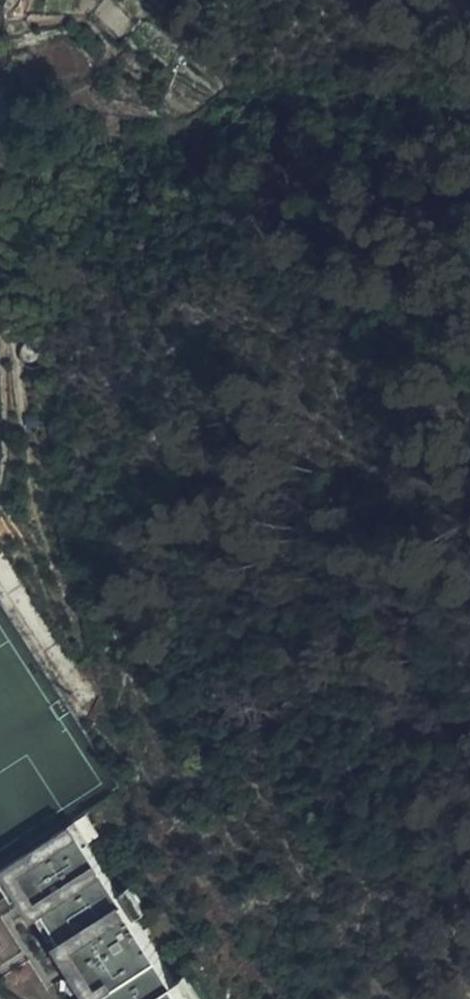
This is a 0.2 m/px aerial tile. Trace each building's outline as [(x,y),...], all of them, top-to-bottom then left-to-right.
[(64,828),(2,869),(24,902),(86,861),(64,828)] [(86,861),(24,902),(34,919),(46,911),(63,936),(58,940),(74,964),(84,958),(98,979),(94,981),(106,998),(184,998),(134,923),(117,898),(113,901),(86,861)] [(127,892),(117,898),(134,923),(143,917),(127,892)] [(46,911),(34,919),(40,927),(52,931),(58,940),(63,936),(46,911)] [(58,940),(51,943),(76,980),(78,978),(92,998),(106,998),(94,981),(98,979),(84,958),(74,964),(58,940)]
